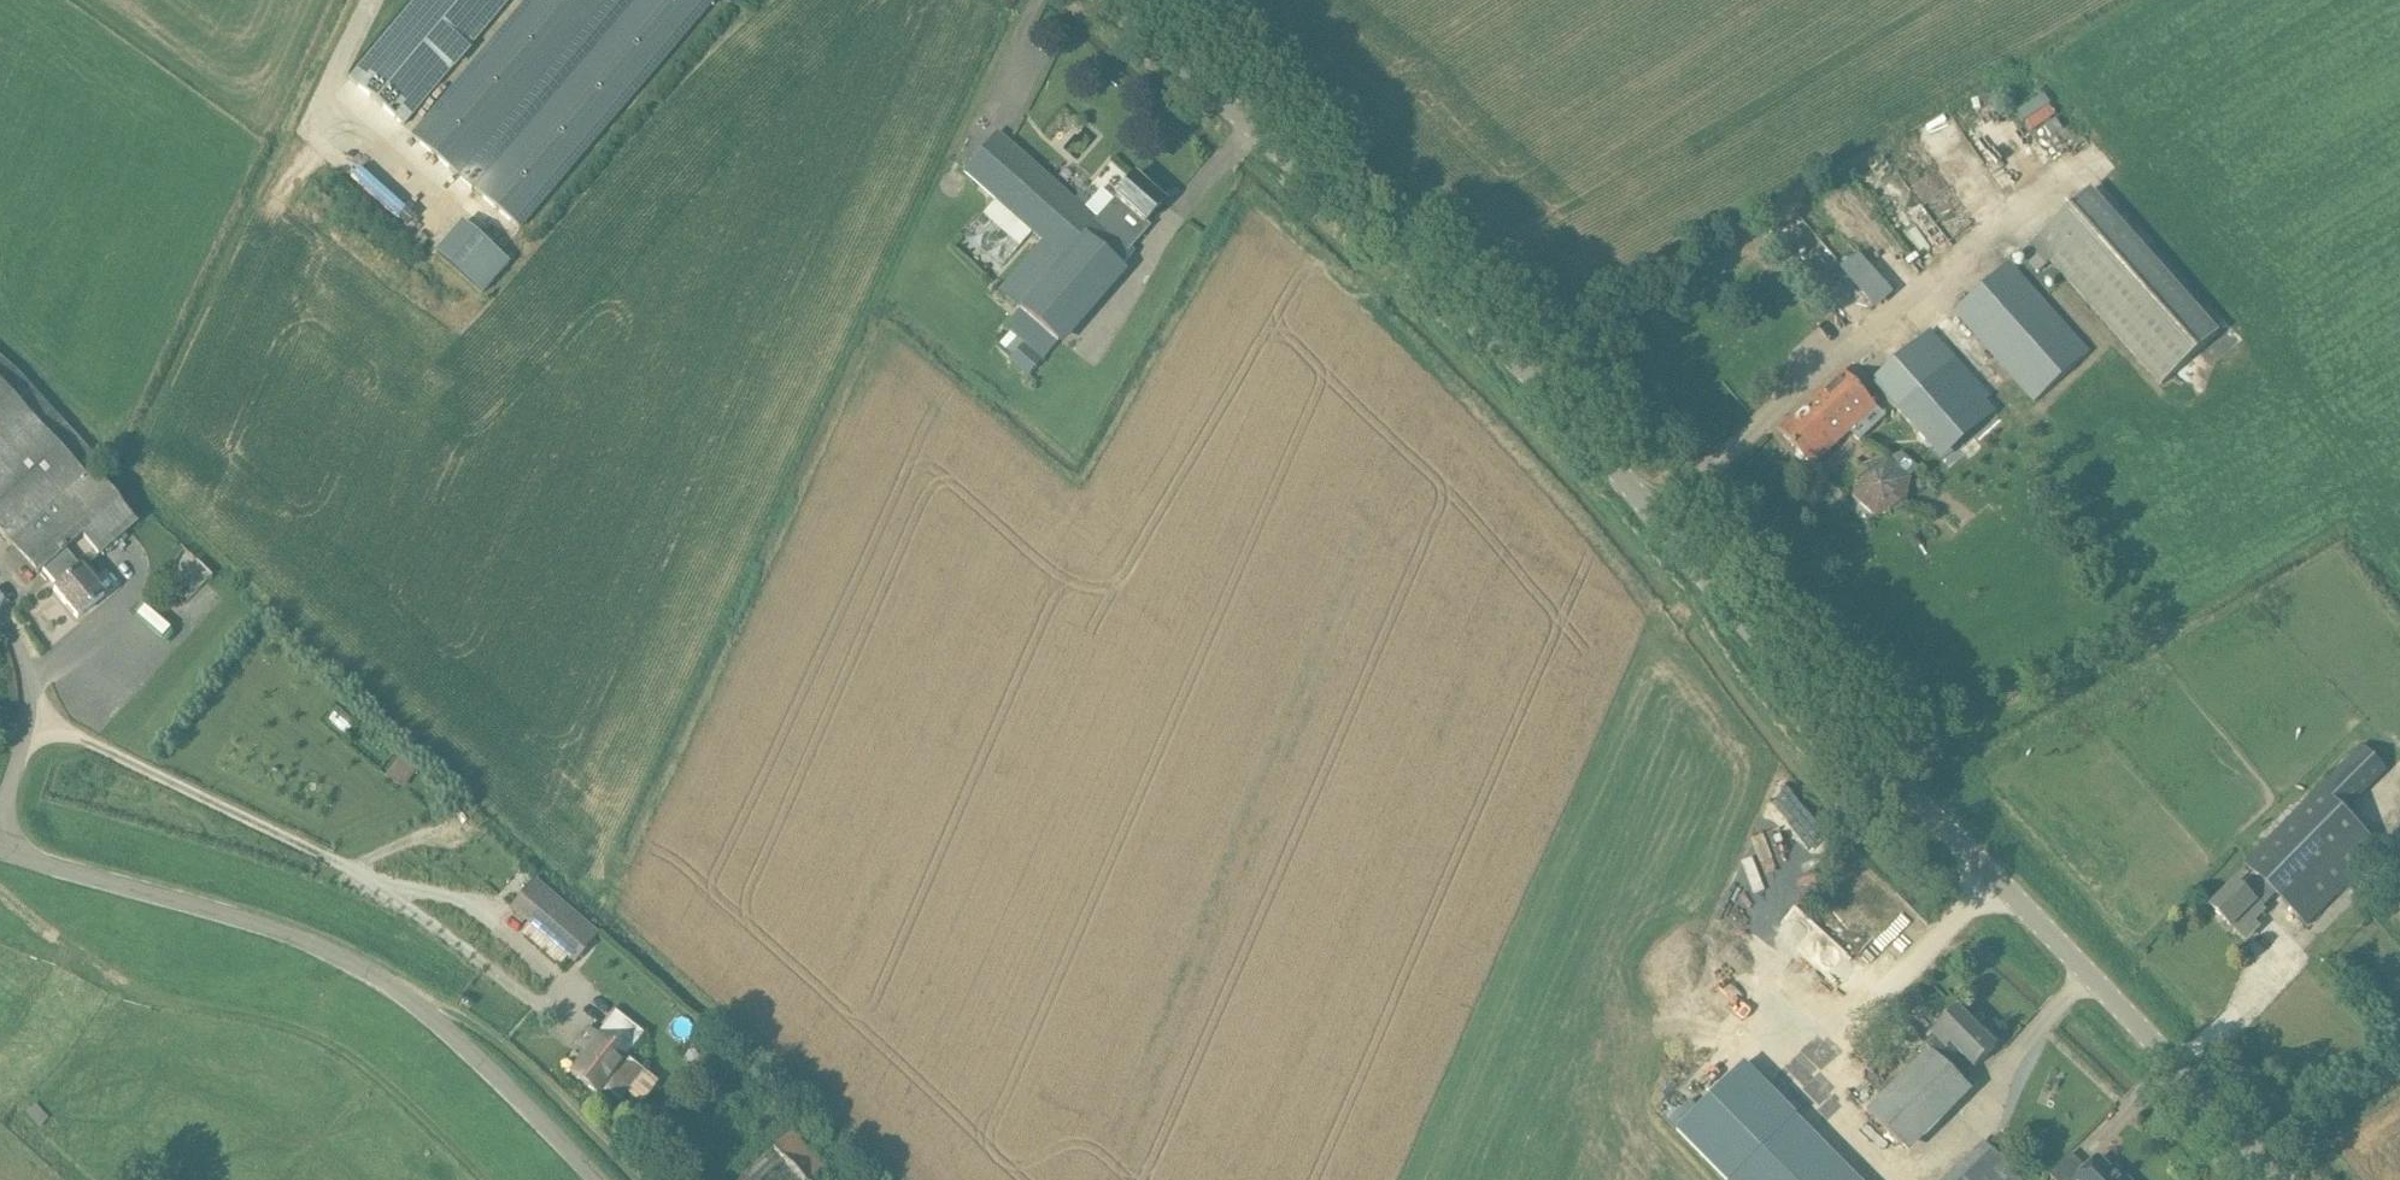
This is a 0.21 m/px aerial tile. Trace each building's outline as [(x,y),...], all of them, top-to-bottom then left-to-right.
[(349,80),(403,126),(509,0),(416,0),(349,80)] [(714,0),(528,0),(411,137),(456,175),(588,21),(606,37),(474,191),(518,229),(714,0)] [(2021,120),(2048,108),(2042,96),(2016,108),(2021,120)] [(1019,310),(1063,347),(1127,273),(1122,268),(1136,253),(1132,249),(1150,228),(1146,224),(1165,202),(1135,176),(1098,219),(998,132),(963,174),(995,201),(1031,234),(1040,242),(998,292),(1019,310)] [(2220,333),(2092,190),(2021,254),(2039,274),(2050,264),(2160,387),(2220,333)] [(483,294),(508,264),(462,225),(437,255),(483,294)] [(1871,301),(1886,287),(1854,253),(1839,267),(1871,301)] [(2036,402),(2044,395),(2055,385),(2071,371),(2081,362),(2091,353),(2011,261),(1955,311),(2036,402)] [(1987,402),(1928,335),(1873,383),(1933,450),(1987,402)] [(36,576),(41,572),(66,550),(82,536),(119,503),(93,473),(101,465),(22,380),(0,360),(0,536),(36,576)] [(1878,408),(1843,371),(1778,431),(1812,468),(1878,408)] [(1861,470),(1855,499),(1876,518),(1904,509),(1910,480),(1919,471),(1908,462),(1900,471),(1888,461),(1861,470)] [(137,524),(119,503),(82,536),(100,556),(137,524)] [(66,550),(41,572),(55,588),(52,591),(77,619),(103,596),(66,550)] [(2345,813),(2388,770),(2363,745),(2245,864),(2255,874),(2241,888),(2236,883),(2211,908),(2232,929),(2257,904),(2255,902),(2269,888),(2308,927),(2383,852),(2345,813)] [(400,757),(388,775),(404,784),(415,767),(400,757)] [(600,934),(537,881),(511,911),(574,965),(600,934)] [(1931,1051),(1868,1113),(1905,1150),(1968,1087),(1953,1072),(1966,1059),(1976,1068),(1996,1048),(1994,1046),(1998,1043),(1986,1031),(1982,1034),(1959,1011),(1925,1045),(1931,1051)] [(644,1034),(616,1012),(597,1036),(591,1031),(578,1047),(587,1054),(572,1074),(597,1094),(603,1087),(620,1101),(643,1073),(625,1058),(644,1034)] [(1746,1064),(1679,1131),(1728,1179),(1861,1179),(1746,1064)] [(793,1132),(771,1152),(770,1151),(740,1179),(811,1179),(825,1167),(793,1132)] [(2002,1134),(1989,1147),(1983,1141),(1944,1179),(2022,1179),(2009,1166),(2022,1153),(2002,1134)] [(2101,1160),(2089,1172),(2072,1153),(2050,1175),(2054,1179),(2120,1179),(2101,1160)]
